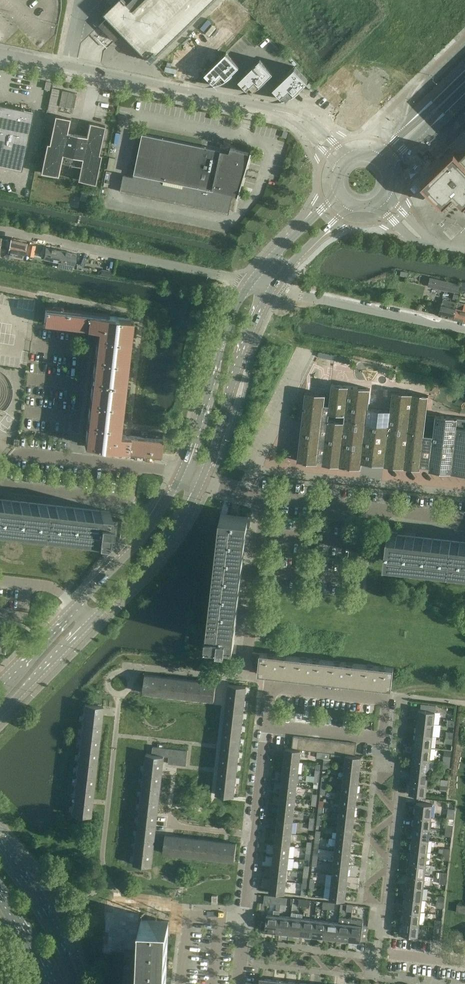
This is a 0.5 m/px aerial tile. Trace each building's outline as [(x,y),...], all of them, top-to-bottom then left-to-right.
[(215,0),(118,0),(104,13),(108,17),(100,25),(108,33),(115,41),(123,33),(151,61),(215,0)] [(205,73),(209,78),(213,82),(214,84),(214,85),(216,84),(219,83),(222,82),(224,81),(227,79),(229,78),(231,76),(233,74),(232,74),(232,73),(239,66),(226,52),(205,73)] [(239,80),(243,84),(247,88),(248,91),(247,91),(248,91),(250,91),(253,90),(255,89),(258,88),(260,86),(263,84),(265,83),(267,81),(266,80),(265,80),(273,72),(260,59),(239,80)] [(308,80),(295,66),(273,87),(281,96),(282,95),(282,98),(282,99),(285,98),(286,98),(288,97),(290,96),(292,95),(294,94),(297,92),(299,90),(301,88),(300,87),(308,80)] [(70,87),(65,85),(61,100),(67,102),(70,87)] [(70,87),(67,102),(73,103),(77,88),(70,87)] [(0,105),(0,165),(30,171),(42,113),(31,111),(0,105)] [(49,143),(47,143),(41,172),(54,175),(56,175),(59,161),(83,166),(80,180),(81,181),(95,184),(101,154),(99,154),(105,125),(89,122),(89,123),(86,137),(74,134),(67,133),(70,119),(70,118),(55,115),(49,143)] [(142,133),(133,176),(124,174),(120,191),(229,214),(233,194),(238,195),(237,197),(238,197),(252,151),(251,151),(250,153),(231,147),(229,151),(142,133)] [(464,162),(454,152),(432,173),(422,184),(423,185),(428,190),(443,205),(453,195),(463,205),(464,204),(464,161),(464,162)] [(8,238),(8,239),(6,239),(6,240),(5,245),(9,246),(8,250),(15,251),(14,255),(22,257),(23,253),(24,253),(26,243),(10,239),(8,238)] [(35,245),(29,243),(26,254),(33,255),(35,245)] [(58,260),(60,250),(45,247),(43,257),(58,260)] [(57,266),(57,267),(72,270),(73,263),(74,264),(76,253),(60,250),(58,260),(59,261),(57,266)] [(436,314),(436,315),(453,319),(457,303),(443,299),(440,310),(437,309),(436,314)] [(453,319),(464,322),(464,304),(457,303),(453,319)] [(160,454),(160,453),(162,439),(118,434),(132,319),(45,309),(43,323),(98,329),(84,445),(160,454)] [(318,357),(349,364),(350,359),(319,352),(318,357)] [(297,461),(317,463),(318,461),(322,461),(322,464),(361,468),(362,462),(384,465),(420,469),(420,467),(429,468),(429,470),(464,475),(464,419),(435,415),(433,436),(424,435),(428,395),(392,391),(390,410),(368,408),(370,388),(331,384),(329,405),(324,404),(325,394),(305,392),(297,461)] [(110,511),(0,499),(0,527),(8,528),(107,539),(108,533),(119,534),(119,535),(120,535),(122,519),(121,519),(121,520),(109,519),(109,516),(109,517),(110,511)] [(206,641),(205,648),(233,652),(234,644),(234,643),(235,635),(235,634),(239,599),(245,543),(248,518),(248,517),(239,516),(231,515),(221,514),(206,641)] [(384,561),(464,570),(464,542),(387,533),(384,561)] [(369,559),(379,560),(380,548),(371,547),(369,559)] [(252,652),(251,662),(259,663),(260,653),(252,652)] [(291,677),(293,656),(260,652),(260,653),(259,663),(257,673),(291,677)] [(324,681),(327,660),(293,656),(291,677),(324,681)] [(327,660),(324,681),(358,685),(360,664),(327,660)] [(360,664),(358,685),(391,688),(393,668),(360,664)] [(214,701),(216,682),(215,682),(215,685),(145,677),(145,674),(142,692),(214,701)] [(234,796),(241,733),(246,686),(228,684),(231,685),(218,794),(216,794),(234,796)] [(419,709),(417,722),(434,724),(436,705),(421,703),(421,709),(419,709)] [(90,816),(88,815),(100,706),(103,706),(85,704),(72,814),(90,816)] [(417,722),(416,733),(432,735),(434,724),(417,722)] [(416,733),(414,745),(431,747),(432,735),(416,733)] [(430,759),(431,747),(414,745),(413,757),(430,759)] [(187,751),(153,747),(152,754),(161,756),(169,757),(168,763),(186,765),(187,751)] [(299,763),(301,750),(297,749),(291,749),(285,748),(284,761),(299,763)] [(149,865),(161,756),(152,754),(146,753),(133,864),(152,866),(152,865),(149,865)] [(346,755),(345,767),(360,769),(361,756),(355,756),(349,755),(346,755)] [(413,757),(412,769),(428,771),(428,770),(433,771),(434,759),(430,759),(413,757)] [(298,774),(299,763),(284,761),(283,773),(298,774)] [(345,767),(343,779),(359,781),(360,769),(345,767)] [(412,769),(410,781),(427,783),(428,771),(412,769)] [(297,786),(298,774),(283,773),(281,785),(297,786)] [(343,779),(342,791),(357,793),(359,781),(343,779)] [(427,783),(410,781),(409,793),(425,795),(427,783)] [(295,798),(297,786),(281,785),(280,796),(295,798)] [(342,791),(341,803),(356,805),(357,793),(342,791)] [(280,796),(279,808),(294,810),(295,798),(280,796)] [(414,815),(431,817),(432,804),(416,802),(414,815)] [(341,803),(339,815),(354,817),(356,805),(341,803)] [(293,822),(294,810),(279,808),(277,820),(293,822)] [(339,815),(338,827),(353,828),(354,817),(339,815)] [(414,815),(413,826),(430,828),(431,817),(414,815)] [(446,818),(445,830),(452,831),(454,819),(446,818)] [(291,833),(293,822),(277,820),(276,832),(291,833)] [(413,826),(412,838),(428,840),(430,828),(413,826)] [(338,827),(337,838),(352,840),(353,828),(338,827)] [(290,845),(291,833),(276,832),(275,844),(290,845)] [(166,835),(165,835),(163,853),(234,861),(236,843),(235,846),(165,838),(166,835)] [(337,838),(335,850),(350,852),(352,840),(337,838)] [(412,838),(410,850),(427,852),(428,840),(412,838)] [(289,857),(290,845),(275,844),(273,855),(289,857)] [(335,850),(334,862),(349,864),(350,852),(335,850)] [(410,850),(409,862),(426,864),(427,852),(410,850)] [(287,869),(289,857),(273,855),(272,867),(287,869)] [(348,875),(349,864),(334,862),(333,874),(348,875)] [(409,862),(408,874),(424,876),(426,864),(409,862)] [(286,881),(287,869),(272,867),(271,879),(286,881)] [(346,888),(348,875),(333,874),(331,886),(346,888)] [(423,888),(424,876),(408,874),(407,886),(423,888)] [(286,881),(271,879),(269,892),(284,894),(286,881)] [(346,888),(331,886),(330,899),(345,900),(346,888)] [(407,886),(405,897),(422,899),(423,888),(407,886)] [(277,932),(279,916),(280,904),(281,897),(264,895),(263,905),(269,905),(269,903),(277,904),(276,910),(274,910),(273,915),(267,914),(266,922),(262,921),(261,929),(265,930),(265,931),(277,932)] [(420,911),(422,899),(405,897),(404,909),(420,911)] [(353,905),(341,904),(340,910),(346,911),(346,912),(352,912),(353,905)] [(457,912),(464,913),(464,905),(457,904),(457,912)] [(419,923),(420,911),(404,909),(402,922),(419,923)] [(277,932),(289,933),(291,917),(279,916),(277,932)] [(289,933),(301,935),(303,918),(291,917),(289,933)] [(338,922),(336,939),(348,940),(350,924),(351,919),(339,917),(338,922)] [(301,935),(313,936),(315,920),(303,918),(301,935)] [(168,921),(140,920),(139,947),(138,983),(165,983),(168,921)] [(313,936),(325,937),(326,921),(315,920),(313,936)] [(338,922),(326,921),(325,937),(336,939),(338,922)] [(419,923),(402,922),(401,934),(418,936),(419,923)] [(348,940),(361,941),(361,940),(366,941),(368,926),(350,924),(348,940)] [(433,937),(440,938),(441,926),(434,925),(433,937)]
